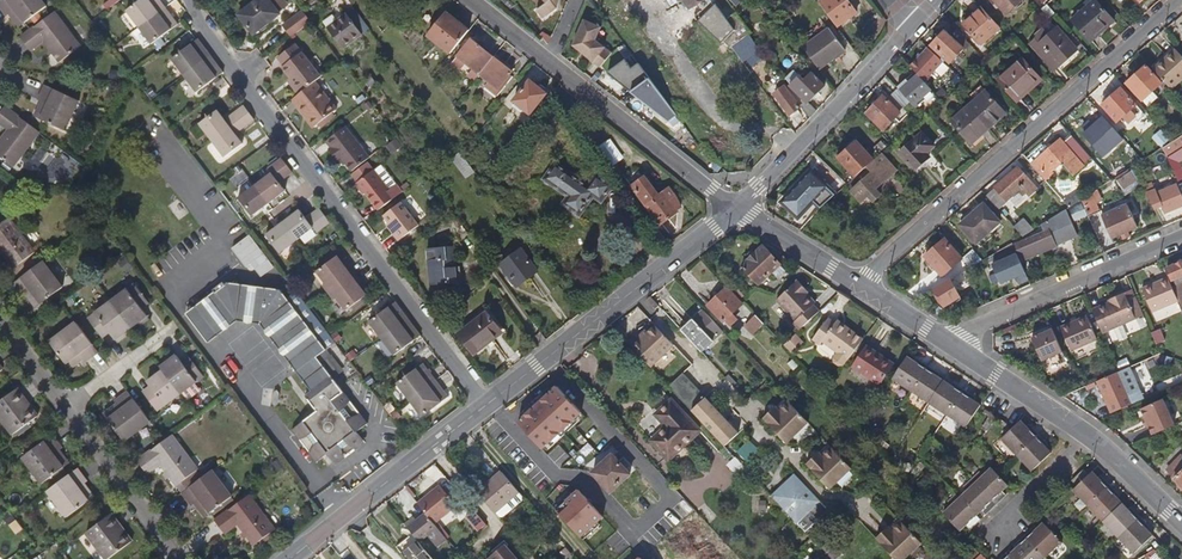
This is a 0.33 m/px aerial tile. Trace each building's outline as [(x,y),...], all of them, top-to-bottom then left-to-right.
[(47,0),(0,0),(9,11),(11,9),(18,4),(27,16),(48,1),(47,0)] [(168,10),(160,0),(146,0),(129,12),(142,29),(168,10)] [(277,11),(268,0),(254,0),(236,12),(251,33),(278,13),(277,11)] [(277,11),(286,4),(283,0),(268,0),(277,11)] [(552,1),(553,0),(543,0),(546,4),(542,7),(548,15),(557,9),(552,1)] [(701,12),(713,3),(711,0),(682,0),(689,9),(695,5),(701,12)] [(715,5),(725,19),(736,13),(726,0),(721,0),(715,5)] [(837,29),(856,14),(845,0),(821,0),(818,3),(837,29)] [(1025,0),(993,0),(1008,17),(1026,1),(1025,0)] [(1114,23),(1097,2),(1074,21),(1092,43),(1114,23)] [(729,49),(731,48),(705,12),(715,5),(713,3),(701,12),(696,16),(697,22),(721,43),(722,43),(729,49)] [(27,16),(18,4),(11,9),(21,21),(27,16)] [(1056,14),(1048,5),(1043,10),(1052,18),(1056,14)] [(548,15),(542,7),(537,11),(542,19),(548,15)] [(352,8),(345,13),(360,34),(367,28),(352,8)] [(81,44),(55,10),(23,35),(32,47),(44,38),(60,60),(81,44)] [(142,29),(154,45),(180,27),(168,10),(142,29)] [(291,36),(310,21),(302,10),(283,24),(291,36)] [(982,46),(1000,31),(982,10),(964,26),(982,46)] [(448,55),(468,30),(446,12),(427,37),(448,55)] [(322,21),(326,28),(341,48),(360,34),(345,13),(336,20),(332,14),(322,21)] [(392,22),(397,28),(404,23),(399,16),(392,22)] [(612,54),(604,47),(596,40),(601,27),(584,20),(573,46),(593,62),(600,68),(612,54)] [(413,30),(409,25),(402,35),(403,37),(406,40),(413,30)] [(801,47),(818,70),(844,51),(827,29),(801,47)] [(1039,40),(1042,43),(1050,37),(1043,29),(1035,36),(1039,40)] [(1030,47),(1041,60),(1046,55),(1058,68),(1076,53),(1057,31),(1050,37),(1042,43),(1039,40),(1030,47)] [(950,65),(963,52),(959,48),(954,43),(945,33),(931,47),(950,65)] [(756,46),(748,35),(736,44),(744,55),(756,46)] [(963,52),(978,68),(985,62),(967,41),(962,36),(954,43),(959,48),(963,52)] [(479,74),(492,58),(469,40),(450,62),(460,69),(465,63),(473,69),(479,74)] [(175,61),(186,78),(214,57),(201,41),(175,61)] [(315,81),(322,76),(297,43),(279,56),(285,65),(283,66),(291,76),(293,79),(290,81),(299,93),(315,81)] [(943,63),(928,48),(908,68),(916,76),(923,83),(943,63)] [(1152,70),(1169,90),(1181,79),(1181,59),(1175,51),(1152,70)] [(1046,55),(1041,60),(1053,73),(1058,68),(1046,55)] [(186,78),(201,93),(226,75),(214,57),(186,78)] [(510,71),(492,58),(479,74),(488,81),(484,86),(496,97),(512,77),(509,74),(510,71)] [(678,115),(671,106),(639,62),(631,68),(625,60),(607,73),(668,122),(678,115)] [(1042,81),(1023,61),(998,82),(1017,103),(1042,81)] [(109,73),(117,74),(119,66),(110,65),(109,73)] [(1141,102),(1154,91),(1161,85),(1145,68),(1126,85),(1141,102)] [(479,74),(473,69),(467,76),(473,81),(479,74)] [(809,118),(816,111),(808,103),(823,86),(811,74),(803,82),(793,71),(785,79),(791,85),(787,89),(801,108),(809,118)] [(914,108),(931,91),(923,83),(916,76),(908,85),(905,82),(895,90),(897,92),(910,105),(914,108)] [(377,86),(372,78),(368,81),(372,86),(370,88),(372,90),(377,86)] [(780,90),(786,86),(780,79),(775,84),(780,90)] [(336,109),(315,81),(299,93),(292,98),(312,125),(323,118),(325,122),(334,116),(331,112),(336,109)] [(530,115),(546,95),(531,82),(514,102),(530,115)] [(67,130),(81,102),(49,86),(42,100),(44,101),(51,104),(44,119),(67,130)] [(801,108),(787,89),(786,86),(780,90),(774,95),(790,116),(801,108)] [(1134,107),(1120,89),(1101,106),(1116,123),(1122,118),(1127,123),(1135,118),(1129,111),(1134,107)] [(1158,97),(1154,91),(1141,102),(1145,107),(1158,97)] [(900,115),(910,105),(897,92),(886,102),(900,115)] [(972,144),(1005,114),(987,92),(953,122),(972,144)] [(884,132),(900,115),(886,102),(883,98),(867,115),(884,132)] [(44,119),(51,104),(44,101),(37,116),(44,119)] [(226,120),(232,128),(236,124),(250,113),(245,106),(226,120)] [(41,133),(9,108),(0,120),(0,121),(12,130),(0,145),(0,155),(15,166),(41,133)] [(226,120),(220,111),(202,125),(214,141),(232,128),(226,120)] [(236,124),(241,132),(255,121),(250,113),(236,124)] [(1098,133),(1088,122),(1083,116),(1068,130),(1082,146),(1098,133)] [(238,135),(240,133),(241,132),(236,124),(232,128),(238,135)] [(352,171),(370,158),(346,126),(329,139),(333,145),(329,149),(338,161),(342,157),(352,171)] [(245,145),(238,135),(232,128),(214,141),(227,158),(245,145)] [(948,140),(942,132),(937,139),(943,145),(948,140)] [(925,153),(932,146),(922,134),(900,153),(917,174),(931,161),(925,153)] [(1091,160),(1071,137),(1062,144),(1060,141),(1051,147),(1049,145),(1044,149),(1047,151),(1030,166),(1043,182),(1052,174),(1049,171),(1061,162),(1073,175),(1091,160)] [(1162,150),(1166,160),(1176,183),(1181,180),(1181,171),(1178,163),(1181,161),(1181,138),(1162,150)] [(887,149),(881,142),(873,149),(880,156),(882,154),(887,149)] [(403,149),(397,143),(388,150),(393,156),(403,149)] [(839,159),(856,177),(873,162),(857,143),(839,159)] [(474,145),(462,155),(467,161),(479,151),(474,145)] [(490,147),(488,150),(499,165),(501,163),(490,147)] [(873,162),(856,177),(860,183),(849,192),(861,206),(868,199),(873,205),(882,196),(878,191),(898,172),(882,154),(880,156),(873,162)] [(468,181),(476,174),(467,161),(462,155),(454,161),(468,181)] [(282,163),(293,177),(298,173),(288,158),(282,163)] [(1113,180),(1123,174),(1114,161),(1104,168),(1113,180)] [(277,172),(287,182),(293,177),(282,163),(274,170),(277,172)] [(612,188),(596,176),(588,188),(556,164),(544,181),(568,198),(562,206),(563,207),(564,207),(578,217),(592,198),(599,203),(612,188)] [(1009,175),(985,196),(996,208),(1019,187),(1029,197),(1036,191),(1017,170),(1010,177),(1009,175)] [(378,210),(402,192),(396,184),(389,190),(374,171),(358,181),(378,210)] [(287,182),(277,172),(261,184),(274,201),(291,188),(287,182)] [(1130,173),(1116,182),(1121,190),(1135,181),(1130,173)] [(813,203),(819,210),(833,197),(811,175),(782,203),(797,218),(813,203)] [(659,196),(645,178),(633,187),(661,225),(678,213),(677,212),(682,208),(670,189),(659,196)] [(1139,189),(1135,181),(1121,190),(1126,197),(1139,189)] [(274,201),(261,184),(245,196),(258,213),(274,201)] [(1145,196),(1154,192),(1150,184),(1141,188),(1145,196)] [(1154,213),(1162,209),(1165,215),(1181,208),(1181,204),(1175,187),(1156,196),(1154,192),(1145,196),(1154,213)] [(1076,196),(1080,201),(1085,198),(1082,192),(1076,196)] [(1086,217),(1089,223),(1101,218),(1090,194),(1085,198),(1080,201),(1086,217)] [(1063,204),(1067,209),(1080,201),(1076,196),(1063,204)] [(1073,223),(1086,217),(1080,201),(1067,209),(1073,223)] [(394,231),(391,234),(397,242),(417,226),(401,203),(383,216),(388,223),(394,231)] [(983,206),(960,226),(974,243),(998,223),(983,206)] [(319,212),(317,213),(330,226),(335,222),(325,207),(319,212)] [(1127,207),(1101,218),(1110,241),(1137,229),(1127,207)] [(330,226),(317,213),(311,216),(305,209),(289,220),(302,238),(318,227),(322,231),(330,226)] [(452,214),(449,210),(442,214),(446,219),(452,214)] [(1031,232),(1022,238),(1012,244),(1016,255),(1020,264),(1077,240),(1065,210),(1031,232)] [(10,218),(0,226),(0,247),(15,268),(36,252),(10,218)] [(302,238),(289,220),(272,232),(285,251),(302,238)] [(1013,228),(1022,238),(1031,232),(1022,221),(1013,228)] [(385,226),(391,234),(394,231),(388,223),(385,226)] [(479,238),(483,245),(491,240),(486,234),(479,238)] [(276,267),(252,235),(235,248),(248,266),(252,263),(263,277),(276,267)] [(960,260),(943,241),(924,257),(941,276),(960,260)] [(427,248),(427,262),(434,262),(435,285),(456,284),(456,278),(459,278),(459,267),(455,267),(450,267),(450,261),(454,261),(453,247),(427,248)] [(785,272),(763,247),(741,266),(757,285),(771,272),(777,279),(785,272)] [(360,257),(351,248),(351,249),(357,258),(360,257)] [(514,257),(502,265),(517,287),(537,272),(521,251),(514,257)] [(974,266),(981,262),(971,251),(965,256),(974,266)] [(1016,255),(991,265),(999,284),(1025,274),(1020,264),(1016,255)] [(331,294),(358,275),(352,267),(349,269),(344,263),(340,257),(320,273),(329,285),(326,287),(331,294)] [(42,302),(64,286),(44,261),(15,283),(25,295),(26,294),(33,289),(42,302)] [(1166,268),(1171,280),(1174,286),(1171,287),(1177,302),(1181,312),(1181,261),(1166,268)] [(365,290),(360,284),(363,282),(358,275),(331,294),(337,301),(339,300),(348,312),(369,297),(365,290)] [(1151,313),(1177,302),(1171,287),(1167,278),(1141,289),(1151,313)] [(799,330),(818,312),(811,305),(813,302),(805,294),(807,291),(796,280),(775,300),(795,321),(793,323),(799,330)] [(951,280),(933,290),(943,310),(961,299),(951,280)] [(137,302),(144,296),(135,283),(111,301),(131,327),(147,315),(141,307),(137,302)] [(210,345),(240,323),(264,326),(314,394),(308,397),(320,415),(306,425),(330,457),(338,468),(368,447),(360,435),(370,427),(323,363),(341,349),(302,297),(293,304),(283,291),(231,284),(189,316),(210,345)] [(42,302),(33,289),(26,294),(36,307),(42,302)] [(727,289),(707,307),(723,324),(723,323),(731,316),(742,306),(727,289)] [(1124,293),(1135,320),(1143,316),(1132,290),(1124,293)] [(1109,303),(1092,310),(1103,334),(1135,320),(1124,293),(1113,298),(1114,301),(1109,303)] [(141,307),(148,302),(144,296),(137,302),(141,307)] [(658,309),(649,299),(645,302),(654,312),(658,309)] [(131,327),(111,301),(89,318),(99,331),(106,326),(110,331),(116,338),(131,327)] [(383,340),(410,321),(398,305),(371,324),(383,340)] [(480,339),(497,326),(483,307),(453,330),(468,350),(481,341),(480,339)] [(722,331),(702,310),(691,320),(711,341),(722,331)] [(736,321),(731,316),(723,323),(728,328),(736,321)] [(764,325),(756,317),(745,327),(754,336),(764,325)] [(1086,317),(1060,328),(1071,352),(1097,341),(1086,317)] [(847,360),(862,340),(848,330),(846,333),(834,325),(826,318),(810,337),(819,344),(821,341),(837,352),(832,359),(833,364),(838,368),(842,367),(847,360)] [(691,320),(690,319),(678,331),(699,353),(711,341),(691,320)] [(396,357),(423,338),(410,321),(383,340),(396,357)] [(846,333),(848,330),(837,321),(834,325),(846,333)] [(100,351),(78,322),(51,341),(67,362),(80,352),(85,359),(87,361),(100,351)] [(110,331),(106,326),(99,331),(102,336),(110,331)] [(632,335),(625,342),(650,369),(673,347),(655,327),(647,334),(639,342),(637,340),(632,335)] [(1042,363),(1063,353),(1053,330),(1033,339),(1042,363)] [(1156,344),(1164,341),(1159,330),(1151,333),(1156,344)] [(647,334),(645,332),(637,340),(639,342),(647,334)] [(795,335),(784,346),(792,354),(804,344),(795,335)] [(881,358),(883,355),(868,345),(852,368),(878,385),(892,365),(881,358)] [(72,369),(85,359),(80,352),(67,362),(72,369)] [(181,392),(204,375),(194,362),(186,368),(183,363),(177,355),(162,367),(164,370),(181,392)] [(894,362),(883,355),(881,358),(892,365),(894,362)] [(1116,365),(1123,361),(1121,356),(1114,359),(1116,365)] [(194,362),(190,357),(183,363),(186,368),(194,362)] [(918,364),(906,357),(890,383),(891,384),(906,393),(908,395),(926,367),(920,363),(918,364)] [(798,367),(793,360),(787,365),(794,371),(798,367)] [(935,373),(926,367),(908,395),(926,407),(943,381),(934,375),(935,373)] [(437,383),(425,368),(398,387),(410,403),(437,383)] [(158,410),(181,392),(164,370),(148,382),(152,386),(155,391),(148,396),(158,410)] [(1097,383),(1111,415),(1132,405),(1119,373),(1097,383)] [(683,375),(669,389),(725,449),(739,435),(683,375)] [(726,376),(723,379),(733,390),(737,387),(726,376)] [(943,381),(926,407),(945,419),(963,391),(955,386),(953,388),(943,381)] [(450,401),(437,383),(410,403),(423,420),(450,401)] [(906,393),(891,384),(888,389),(902,399),(906,393)] [(155,391),(152,386),(144,391),(148,396),(155,391)] [(38,415),(18,388),(0,401),(0,417),(13,434),(38,415)] [(581,414),(557,388),(518,424),(542,450),(581,414)] [(153,420),(131,391),(117,401),(119,403),(123,409),(110,419),(126,440),(153,420)] [(964,432),(980,406),(969,398),(970,396),(963,391),(945,419),(964,432)] [(663,425),(648,439),(666,457),(696,430),(668,399),(653,412),(663,425)] [(1149,428),(1152,437),(1165,431),(1174,427),(1163,400),(1141,410),(1145,420),(1149,428)] [(809,424),(789,402),(779,411),(774,416),(771,413),(763,420),(787,445),(809,424)] [(110,419),(123,409),(119,403),(106,413),(110,419)] [(1007,430),(1009,426),(996,416),(993,420),(1007,430)] [(1017,456),(1039,435),(1032,428),(1029,430),(1021,421),(1013,429),(1002,440),(1017,456)] [(1174,427),(1165,431),(1178,442),(1181,439),(1181,424),(1174,427)] [(330,457),(306,425),(295,433),(318,465),(330,457)] [(884,432),(876,427),(870,435),(877,440),(884,432)] [(200,468),(175,434),(142,459),(152,471),(164,462),(186,491),(193,486),(187,478),(200,468)] [(63,467),(53,454),(60,450),(62,448),(53,435),(22,457),(41,483),(55,473),(61,480),(69,474),(63,467)] [(1032,472),(1052,454),(1043,444),(1045,441),(1039,435),(1017,456),(1032,472)] [(882,441),(879,445),(887,451),(890,447),(882,441)] [(807,465),(830,491),(852,470),(832,449),(823,457),(818,462),(815,458),(807,465)] [(69,462),(60,450),(53,454),(63,467),(69,462)] [(820,454),(815,458),(818,462),(823,457),(820,454)] [(900,463),(904,458),(898,454),(894,460),(900,463)] [(611,455),(591,473),(609,493),(629,475),(611,455)] [(736,457),(728,463),(738,476),(747,470),(736,457)] [(900,467),(904,469),(909,461),(905,459),(900,467)] [(1170,472),(1177,480),(1176,481),(1181,487),(1181,459),(1170,472)] [(87,501),(78,488),(85,483),(87,481),(77,468),(69,474),(61,480),(48,490),(67,516),(87,501)] [(235,495),(215,469),(193,486),(186,491),(196,503),(198,502),(204,498),(214,510),(235,495)] [(979,474),(972,481),(996,507),(1007,496),(1003,492),(1009,486),(997,475),(992,469),(983,477),(979,474)] [(1076,488),(1088,477),(1082,471),(1070,481),(1076,488)] [(496,512),(520,491),(503,472),(479,492),(496,512)] [(1075,489),(1073,491),(1089,508),(1106,491),(1099,484),(1101,482),(1092,473),(1088,477),(1076,488),(1075,489)] [(821,504),(794,476),(771,498),(797,526),(821,504)] [(1103,480),(1101,482),(1099,484),(1106,491),(1110,487),(1103,480)] [(982,511),(986,516),(996,507),(972,481),(964,488),(968,492),(960,499),(976,517),(982,511)] [(94,496),(85,483),(78,488),(87,501),(94,496)] [(435,524),(457,506),(440,485),(418,504),(426,513),(435,524)] [(1110,487),(1106,491),(1111,496),(1115,492),(1110,487)] [(571,493),(554,508),(583,540),(600,525),(598,523),(603,518),(579,490),(573,495),(571,493)] [(502,519),(526,499),(526,498),(520,491),(496,512),(502,519)] [(1111,496),(1106,491),(1089,508),(1104,524),(1123,505),(1115,497),(1117,495),(1115,492),(1111,496)] [(278,528),(253,493),(220,518),(229,530),(242,521),(258,543),(278,528)] [(966,526),(971,531),(981,521),(976,517),(960,499),(956,495),(948,503),(952,507),(943,515),(960,532),(966,526)] [(214,510),(204,498),(198,502),(208,515),(214,510)] [(828,512),(821,504),(797,526),(806,535),(830,514),(828,512)] [(1131,514),(1123,505),(1104,524),(1118,539),(1140,519),(1133,512),(1131,514)] [(123,529),(111,513),(107,516),(119,533),(123,529)] [(435,524),(426,513),(417,520),(413,523),(409,518),(403,522),(413,533),(420,541),(438,528),(435,524)] [(413,523),(417,520),(413,514),(409,518),(413,523)] [(132,541),(123,529),(119,533),(107,516),(86,532),(106,558),(107,558),(132,541)] [(1146,526),(1140,519),(1118,539),(1133,555),(1152,536),(1144,528),(1146,526)] [(1025,536),(1046,558),(1064,541),(1045,522),(1037,530),(1034,527),(1025,536)] [(893,558),(907,558),(922,545),(901,523),(893,531),(887,536),(884,533),(876,540),(893,558)] [(889,528),(884,533),(887,536),(893,531),(889,528)] [(413,533),(397,546),(407,558),(434,558),(420,541),(413,533)] [(1016,558),(1045,558),(1046,558),(1025,536),(1018,543),(1020,545),(1011,554),(1016,558)] [(503,543),(486,557),(487,558),(517,558),(503,543)] [(838,547),(835,550),(831,545),(824,551),(828,556),(831,558),(842,558),(845,555),(838,547)] [(560,554),(565,558),(567,558),(573,553),(567,546),(560,554)] [(982,556),(973,546),(958,558),(959,558),(985,558),(982,556)]
